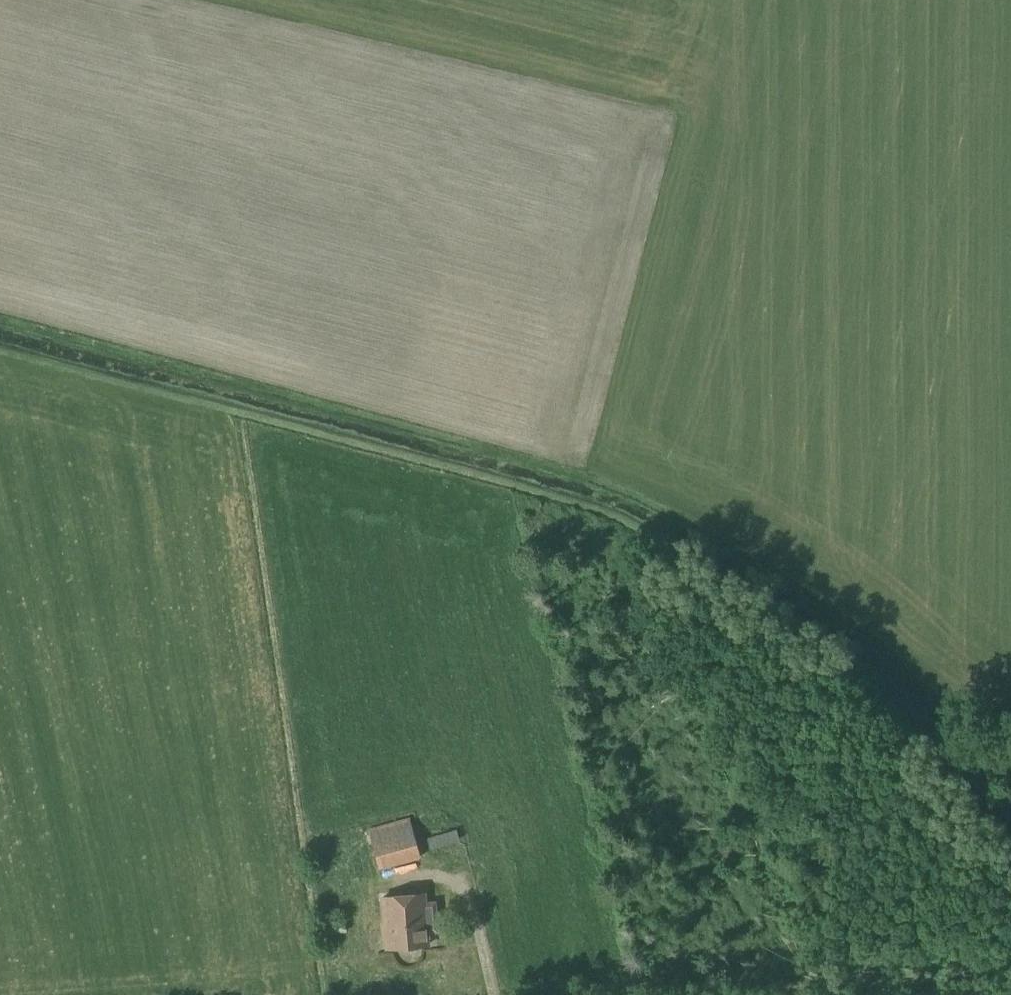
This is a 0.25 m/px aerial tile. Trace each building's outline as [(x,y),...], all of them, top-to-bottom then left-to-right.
[(378,869),(420,857),(409,820),(368,831),(378,869)] [(430,850),(459,841),(456,830),(426,838),(430,850)] [(424,903),(424,894),(382,898),(386,949),(428,945),(427,934),(439,933),(436,902),(424,903)]
